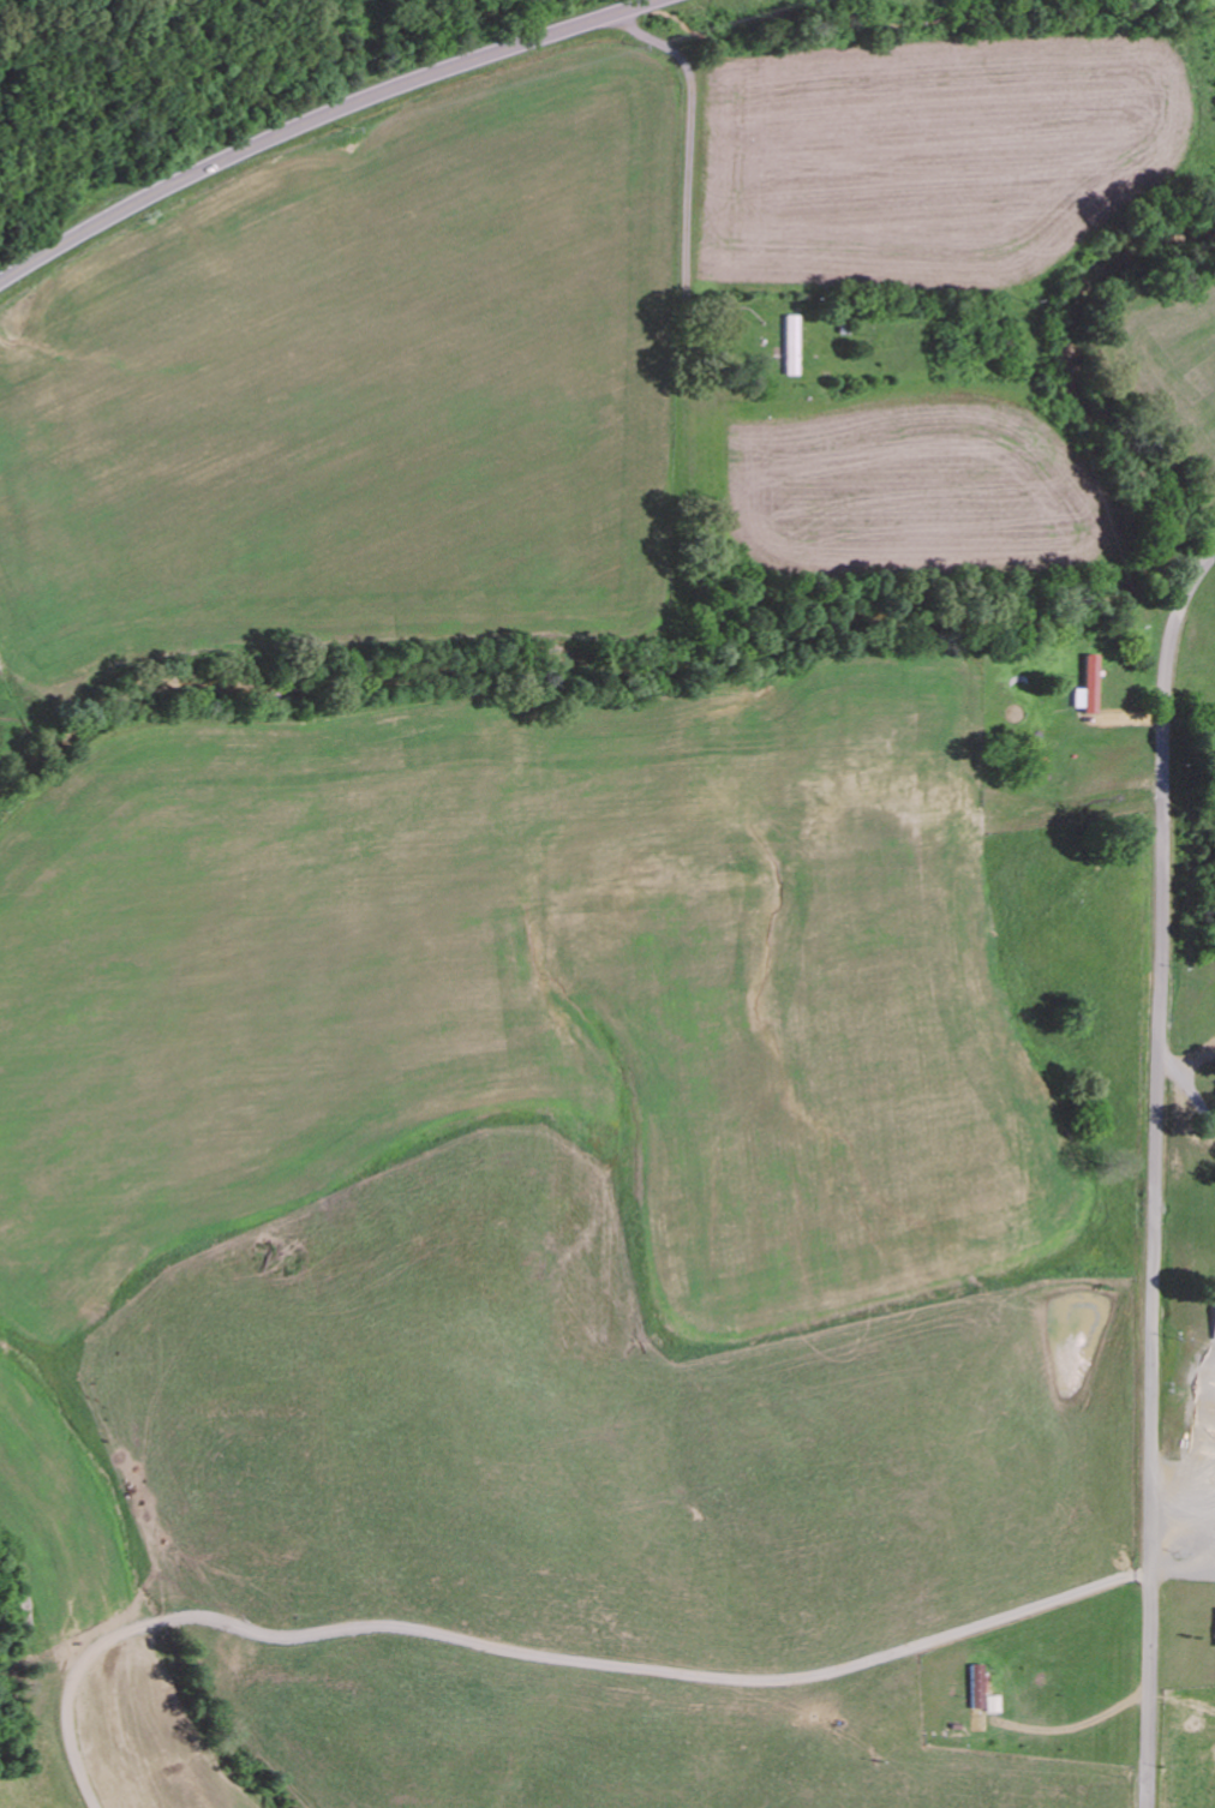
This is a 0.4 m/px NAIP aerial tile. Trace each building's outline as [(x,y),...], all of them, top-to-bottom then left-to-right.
[(1083,687),(1074,687),(1074,706),(1084,707),(1083,712),(1096,713),(1097,654),(1084,653),(1083,687)] [(984,1664),(972,1664),(972,1709),(984,1709),(984,1664)] [(988,1713),(1002,1712),(1001,1696),(988,1696),(988,1713)]
